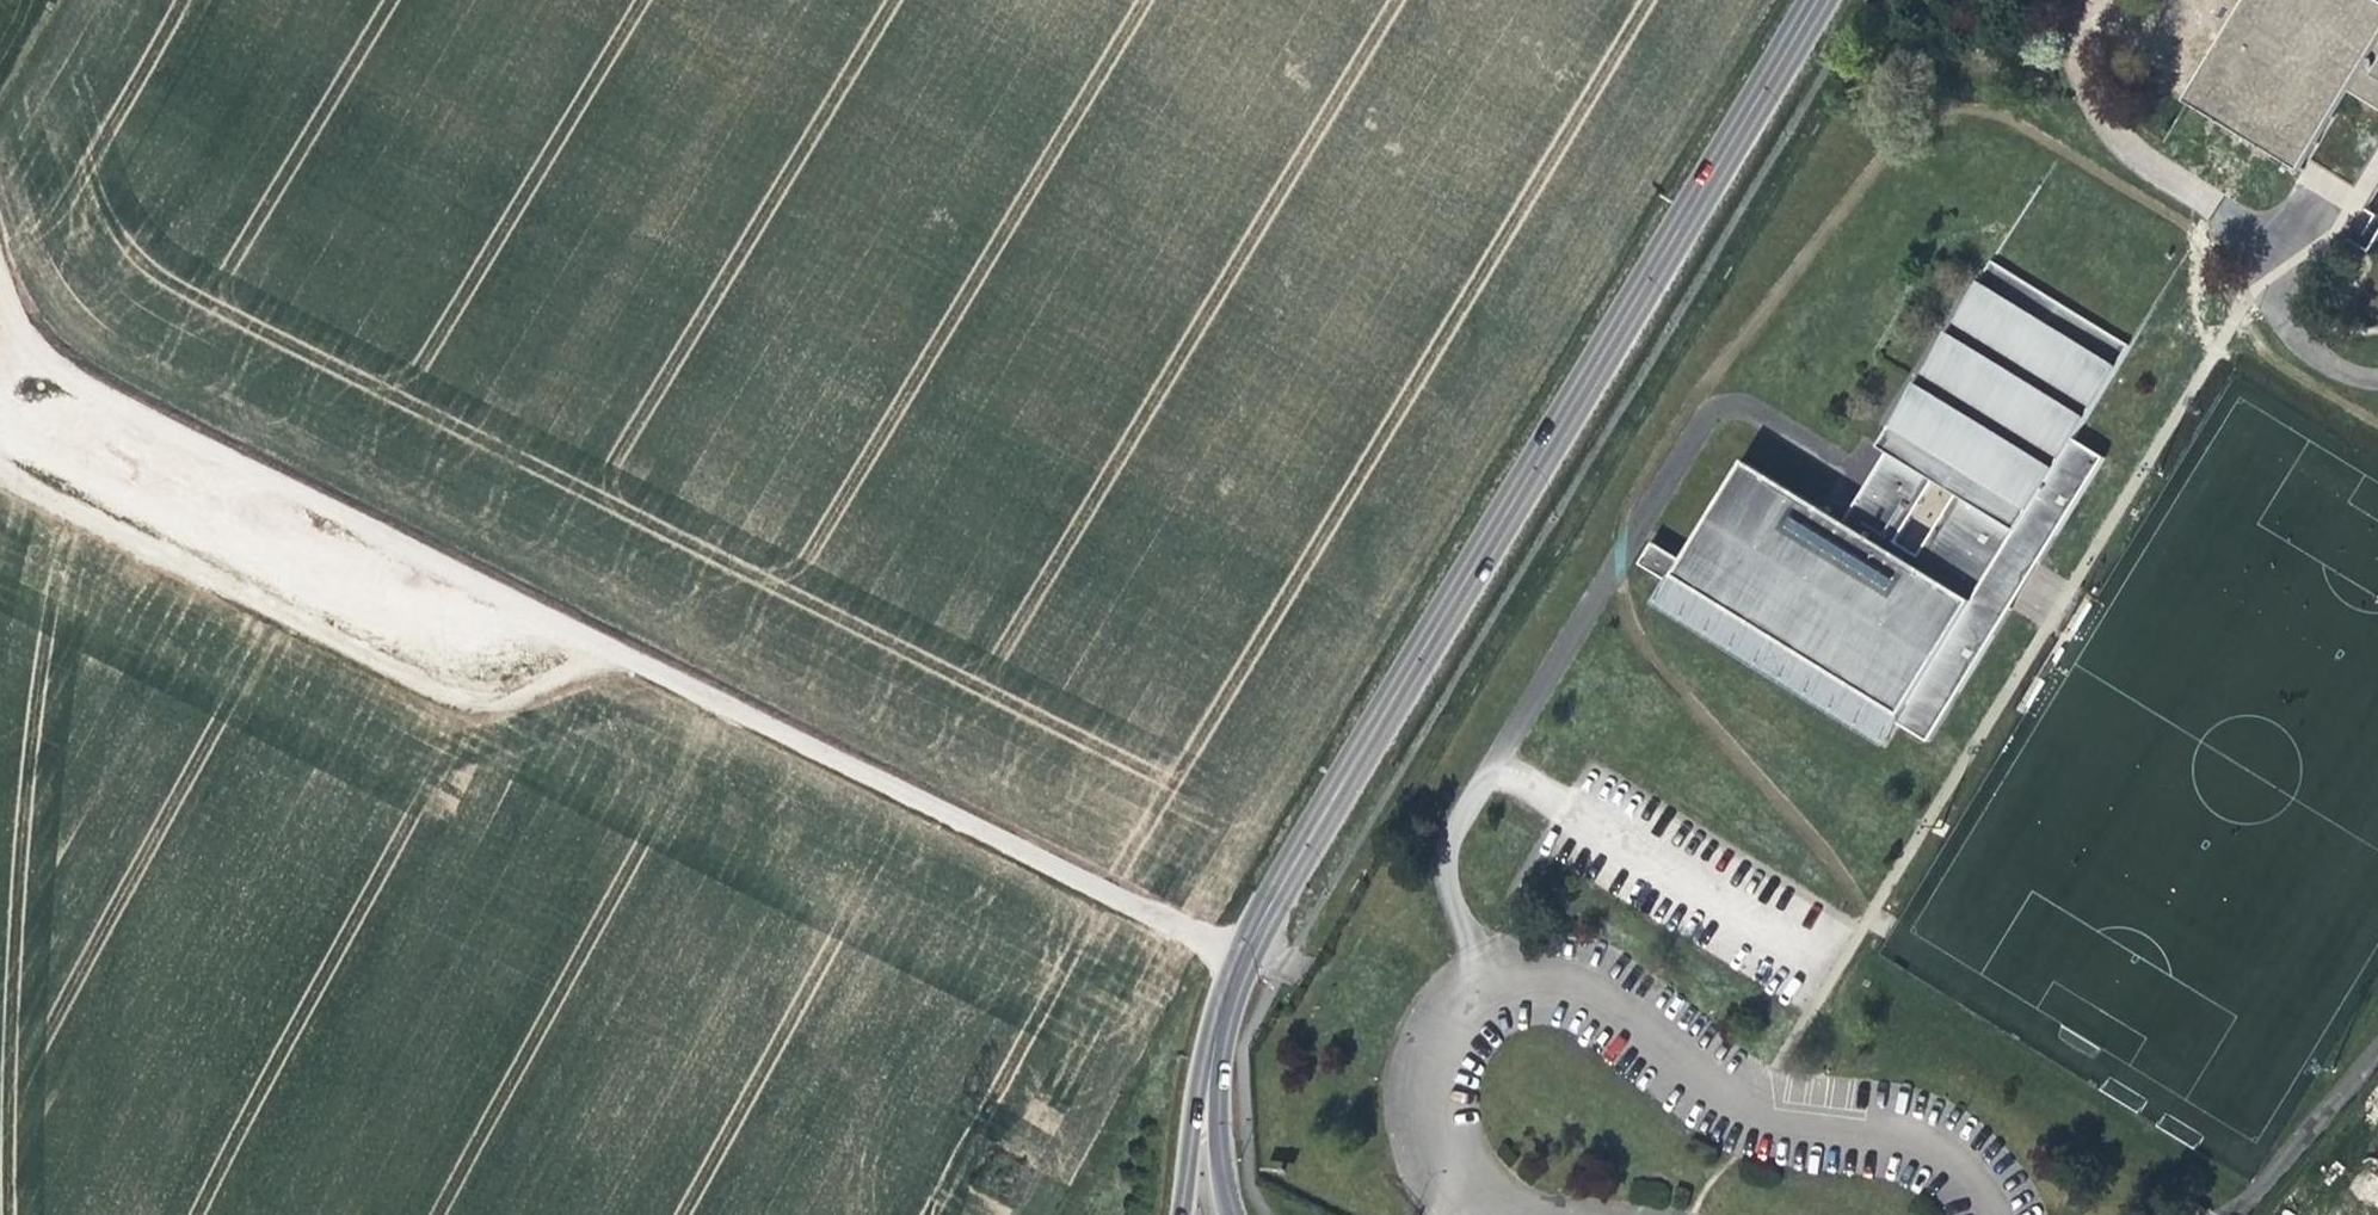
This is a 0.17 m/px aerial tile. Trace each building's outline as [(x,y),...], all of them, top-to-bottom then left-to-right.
[(2356,5),(2347,0),(2247,0),(2177,117),(2291,182),(2338,103),(2377,127),(2377,0),(2359,0),(2356,5)] [(2124,346),(1979,261),(1833,506),(1755,460),(1696,560),(1667,543),(1651,570),(1680,587),(1664,612),(1891,747),(1905,723),(1927,736),(2088,466),(2062,450),(2124,346)]
